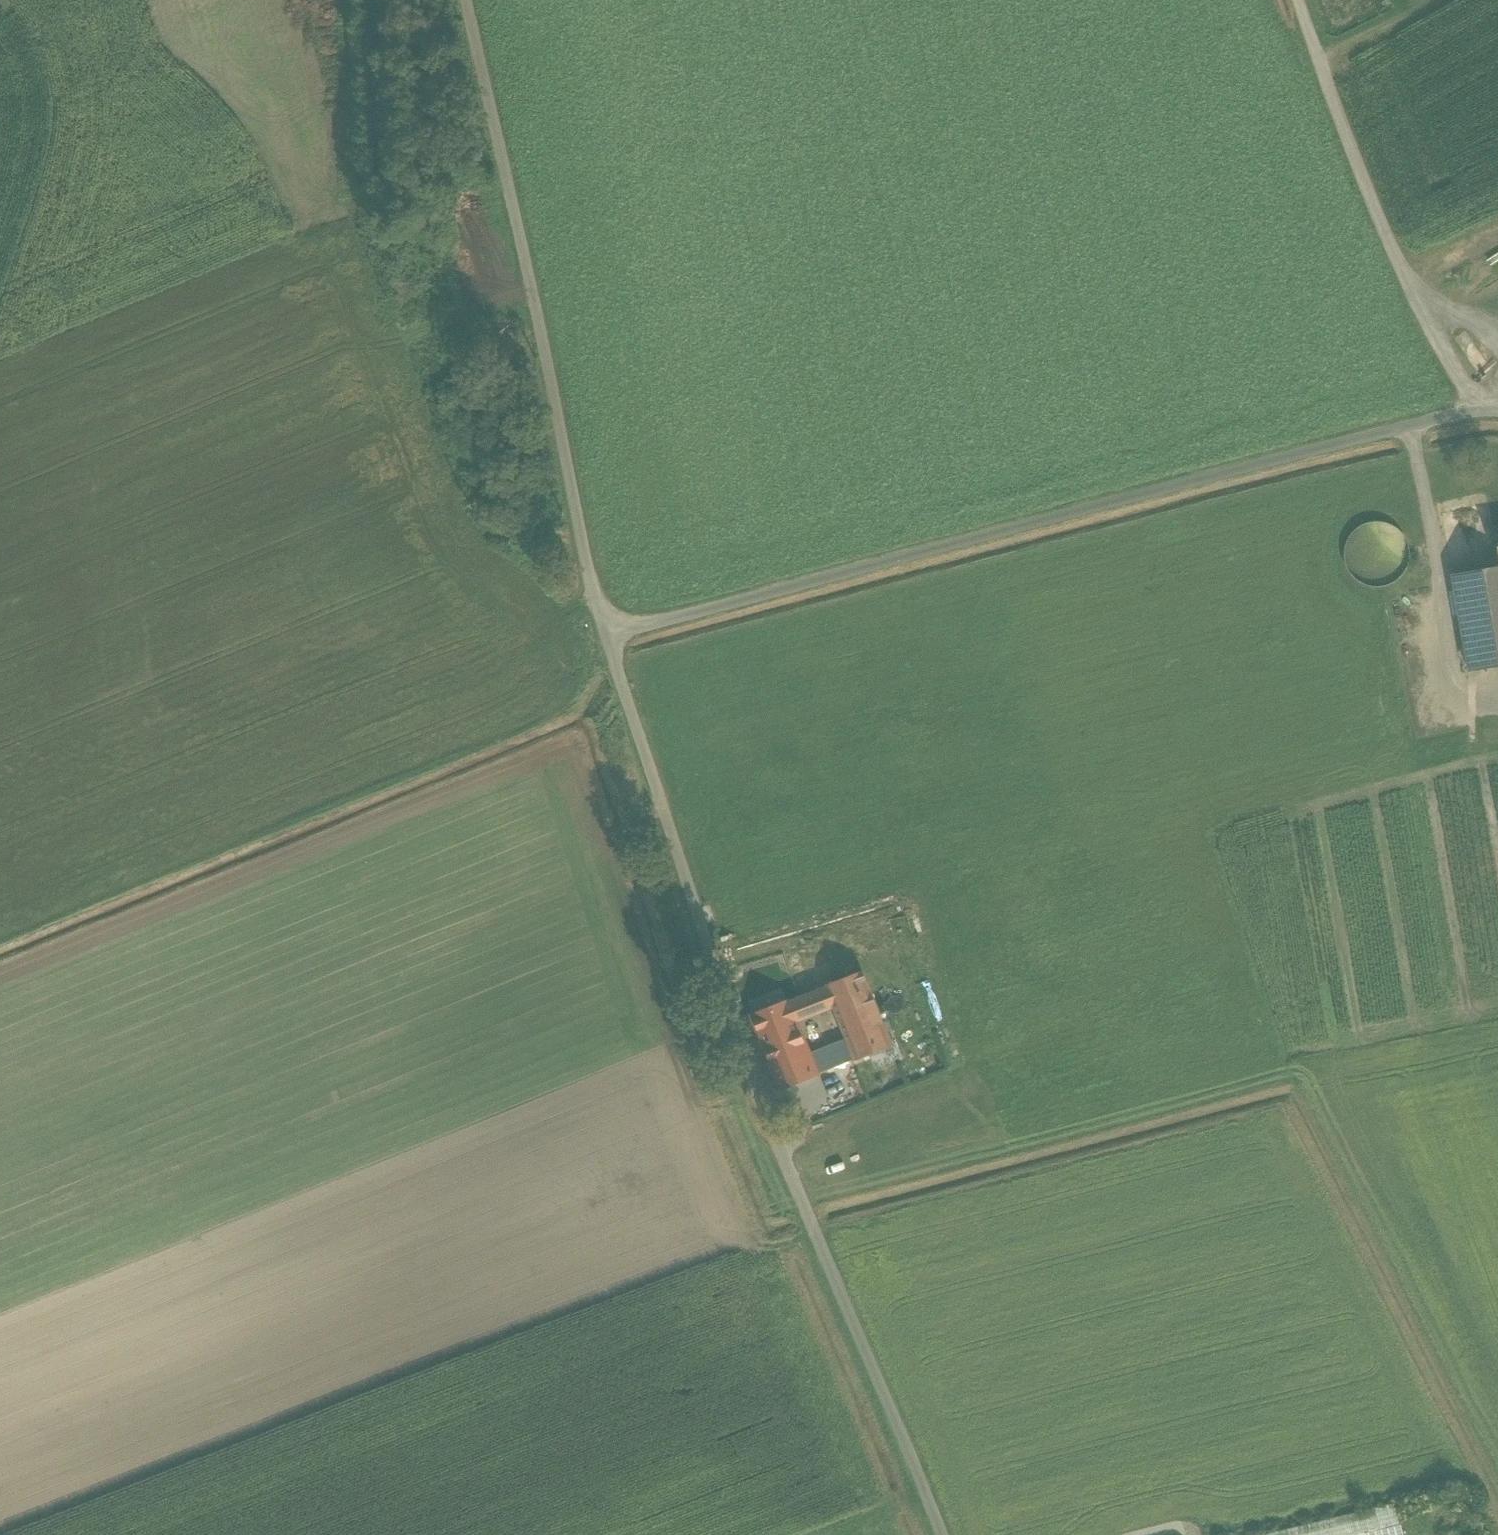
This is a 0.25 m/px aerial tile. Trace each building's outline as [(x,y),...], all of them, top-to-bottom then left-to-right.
[(1407,567),(1409,555),(1406,542),(1399,532),(1389,525),(1376,523),(1364,525),(1353,532),(1347,543),(1344,555),(1347,568),(1354,578),(1365,585),(1377,587),(1389,585),(1400,578),(1407,567)] [(1452,575),(1469,672),(1497,667),(1497,567),(1452,575)] [(891,1042),(863,971),(826,986),(833,1004),(848,1040),(855,1057),(891,1042)] [(826,986),(789,1001),(796,1019),(833,1004),(826,986)] [(770,1066),(809,1051),(796,1019),(789,1001),(750,1016),(770,1066)] [(848,1040),(811,1055),(818,1072),(855,1057),(848,1040)] [(809,1051),(770,1066),(779,1088),(818,1072),(811,1055),(809,1051)] [(802,1105),(824,1101),(820,1078),(797,1083),(802,1105)] [(1256,1534),(1403,1534),(1394,1502),(1256,1534)]
